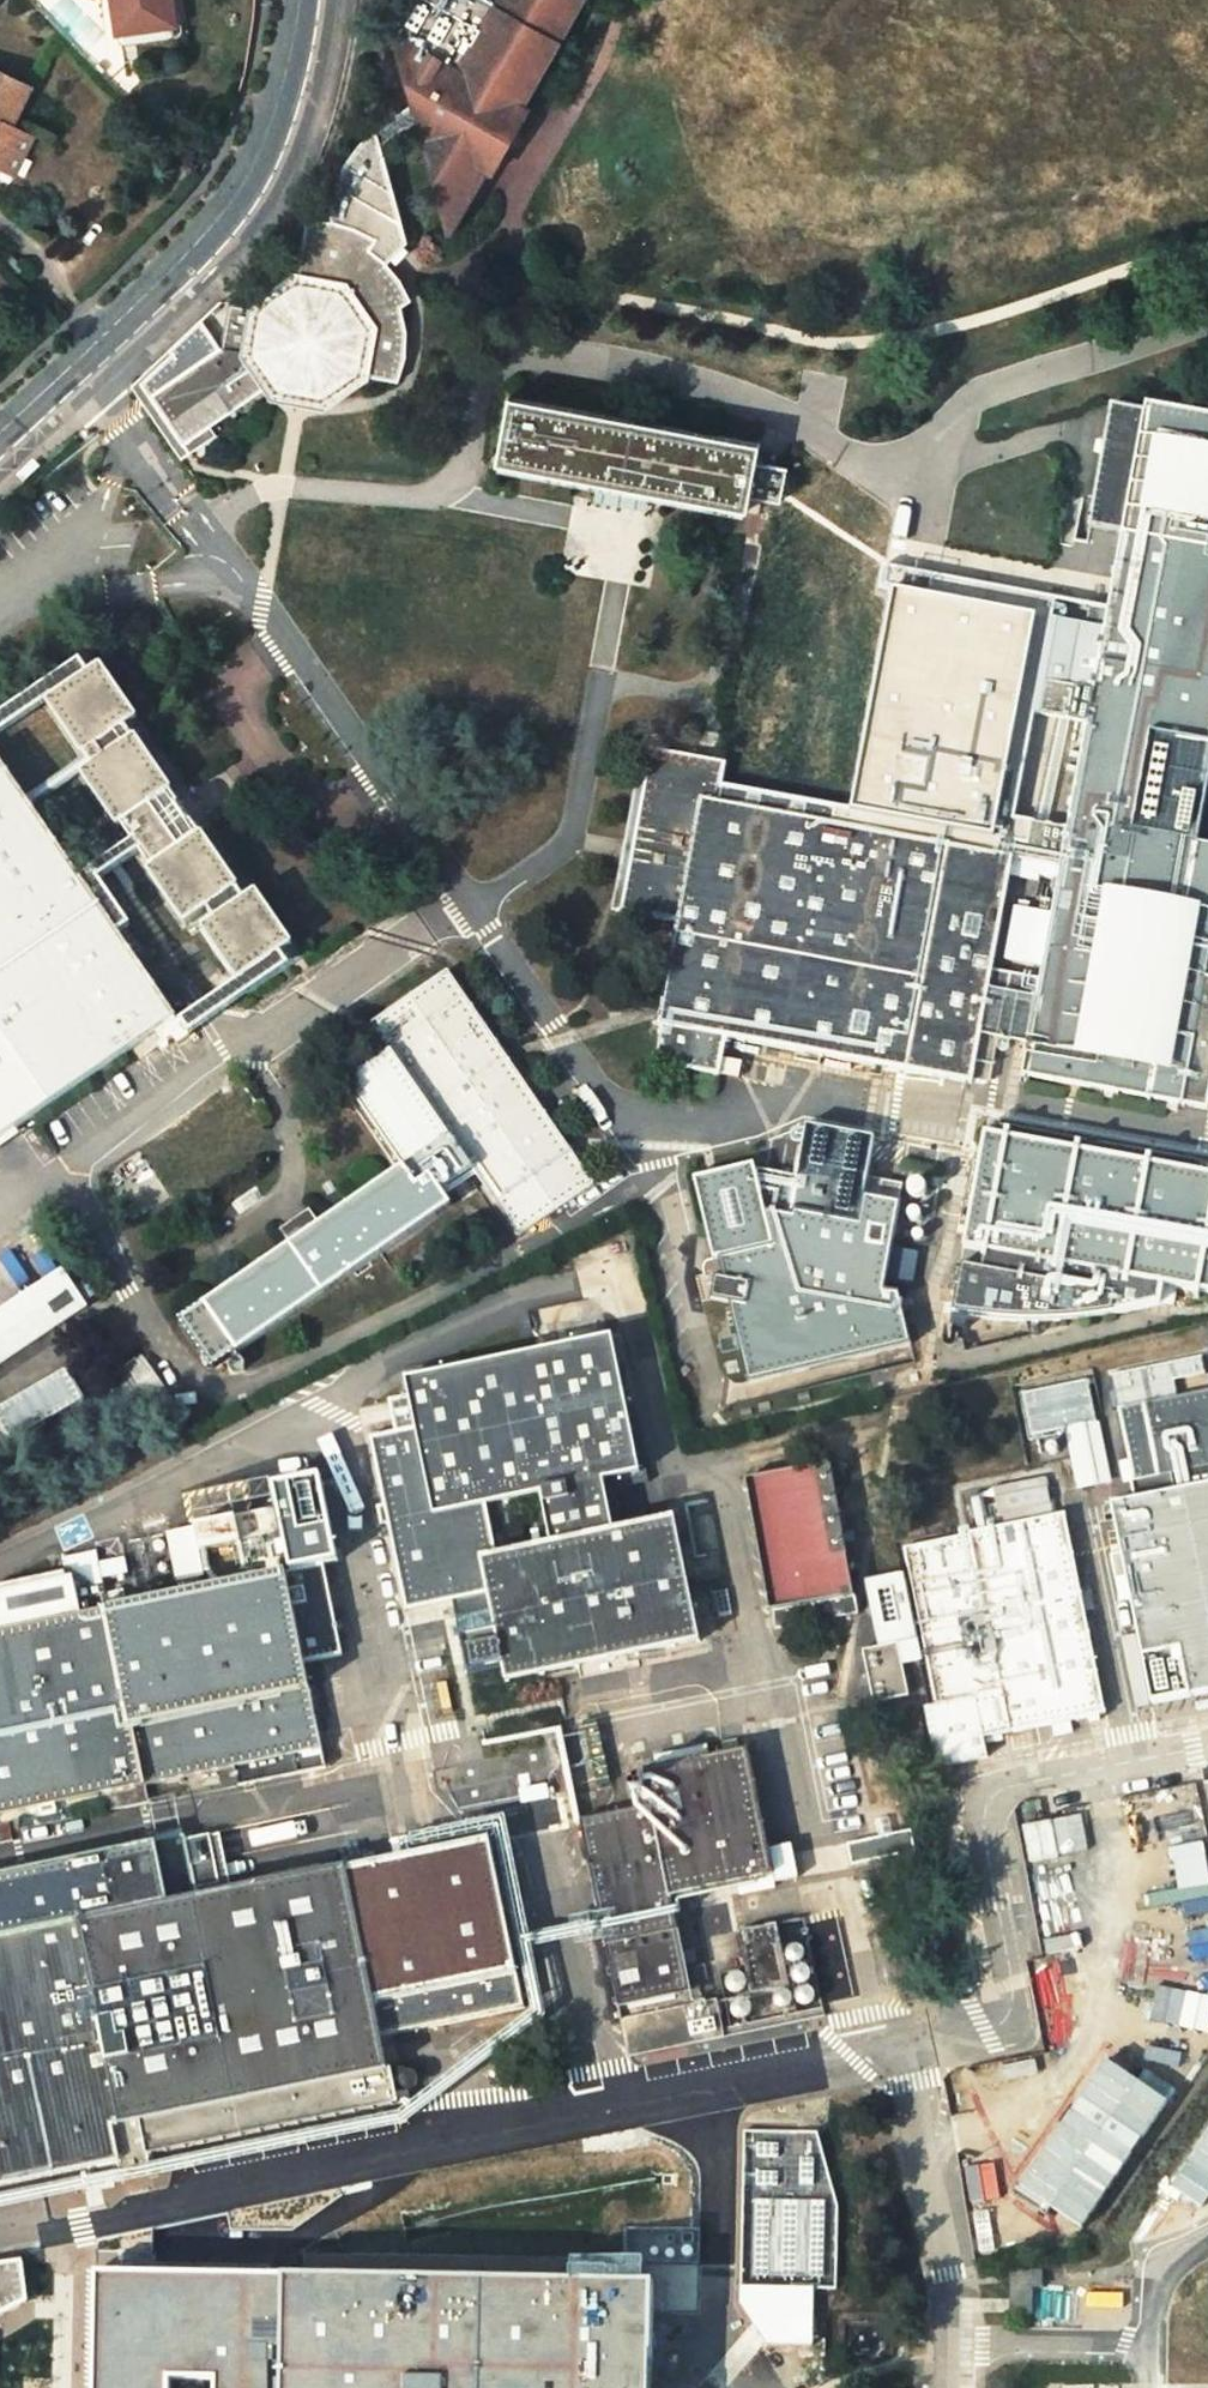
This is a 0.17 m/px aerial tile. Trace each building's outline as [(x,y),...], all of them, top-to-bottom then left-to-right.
[(125,42),(178,35),(173,0),(119,0),(125,42)] [(394,33),(414,103),(419,121),(452,234),(488,171),(493,174),(529,109),(524,107),(584,0),(412,0),(394,33)] [(0,66),(0,160),(5,163),(23,128),(13,122),(32,81),(0,66)] [(414,103),(377,129),(381,145),(419,121),(414,103)] [(23,128),(5,163),(16,168),(34,133),(23,128)] [(333,219),(310,218),(299,280),(262,305),(232,301),(222,345),(188,330),(170,347),(173,352),(152,372),(151,395),(193,452),(218,433),(211,423),(273,380),(278,389),(327,396),(363,371),(400,378),(407,355),(408,333),(404,304),(414,296),(401,274),(388,261),(409,241),(381,145),(377,129),(356,150),(341,175),(337,182),(333,219)] [(184,458),(193,452),(151,395),(152,372),(173,352),(170,347),(130,384),(142,401),(147,408),(184,458)] [(774,499),(784,500),(790,466),(758,461),(762,442),(577,406),(512,394),(501,460),(600,480),(598,489),(608,491),(654,500),(655,490),(749,507),(752,495),(774,499)] [(1148,402),(1142,433),(1117,561),(1107,626),(1089,721),(1069,826),(1063,864),(1037,1008),(1031,1042),(1025,1073),(1207,1105),(1207,976),(1206,976),(1207,966),(1207,843),(1199,841),(1207,791),(1207,413),(1148,402)] [(1124,454),(1105,450),(1087,543),(1075,541),(1073,553),(1117,561),(1142,433),(1128,431),(1124,454)] [(1073,553),(1062,551),(893,520),(808,505),(784,500),(774,499),(746,654),(731,737),(727,760),(655,746),(626,908),(678,919),(662,1010),(659,1024),(664,1026),(657,1060),(721,1072),(728,1035),(973,1079),(974,1078),(993,1082),(993,1080),(999,1049),(978,1045),(981,1032),(987,1000),(996,953),(1015,855),(1018,841),(1023,817),(1043,714),(1061,618),(1073,553)] [(1107,626),(1061,618),(1043,714),(1089,721),(1107,626)] [(238,894),(203,840),(216,829),(189,789),(175,799),(138,743),(152,734),(143,721),(139,724),(105,673),(109,670),(98,657),(38,699),(48,714),(84,766),(78,771),(85,782),(81,785),(118,840),(124,836),(133,850),(140,860),(151,876),(146,881),(184,936),(208,920),(213,928),(198,939),(227,985),(236,980),(241,988),(248,1000),(305,961),(296,948),(291,951),(258,899),(263,896),(255,884),(238,894)] [(0,725),(0,746),(48,714),(38,699),(0,725)] [(1053,823),(1073,718),(1057,716),(1038,820),(1053,823)] [(644,744),(615,906),(626,908),(655,746),(644,744)] [(178,1016),(92,892),(86,882),(38,814),(31,804),(0,758),(0,1139),(178,1016)] [(78,771),(31,804),(38,814),(81,785),(85,782),(78,771)] [(1030,842),(1034,819),(1023,817),(1018,841),(1030,842)] [(1069,826),(1034,819),(1030,842),(1018,841),(1015,855),(1031,858),(1058,863),(1063,864),(1069,826)] [(133,850),(86,882),(92,892),(140,860),(133,850)] [(1031,858),(1029,877),(1040,879),(1042,872),(1056,875),(1058,863),(1031,858)] [(1007,1002),(1016,956),(996,953),(987,1000),(1007,1002)] [(347,1080),(405,1164),(320,1221),(313,1210),(283,1229),(291,1241),(179,1316),(212,1365),(452,1202),(441,1186),(473,1163),(520,1234),(593,1184),(449,971),(374,1022),(394,1047),(347,1080)] [(189,1040),(248,1000),(241,988),(182,1028),(189,1040)] [(1037,1008),(1007,1002),(987,1000),(981,1032),(1031,1042),(1037,1008)] [(754,1162),(694,1177),(713,1258),(719,1257),(724,1277),(716,1276),(712,1300),(730,1303),(749,1383),(913,1345),(901,1293),(887,1291),(903,1198),(865,1191),(874,1137),(808,1125),(805,1150),(796,1149),(792,1175),(755,1169),(754,1162)] [(986,1133),(965,1248),(984,1251),(980,1269),(961,1266),(952,1312),(951,1325),(966,1327),(968,1316),(1041,1320),(1115,1314),(1161,1304),(1164,1285),(1196,1291),(1195,1298),(1199,1299),(1200,1292),(1207,1294),(1207,1175),(986,1133)] [(0,1309),(0,1361),(88,1300),(64,1265),(3,1307),(0,1309)] [(612,1334),(406,1376),(409,1394),(389,1398),(396,1429),(368,1435),(405,1608),(452,1599),(467,1672),(502,1665),(505,1680),(581,1664),(583,1677),(643,1665),(640,1652),(701,1640),(674,1514),(615,1525),(604,1478),(642,1470),(612,1334)] [(135,1353),(104,1375),(130,1413),(161,1391),(135,1353)] [(1111,1374),(1133,1480),(1130,1481),(1133,1499),(1110,1504),(1151,1704),(1207,1692),(1207,1390),(1178,1396),(1175,1379),(1205,1373),(1201,1355),(1111,1374)] [(0,1394),(0,1420),(7,1432),(83,1388),(65,1356),(0,1394)] [(1088,1379),(1022,1393),(1031,1435),(1068,1428),(1080,1487),(1109,1481),(1088,1379)] [(1056,1445),(1052,1444),(1048,1449),(1050,1453),(1057,1453),(1059,1449),(1056,1445)] [(828,1465),(745,1479),(768,1609),(771,1609),(775,1627),(856,1613),(853,1595),(849,1596),(828,1465)] [(320,1477),(272,1487),(290,1572),(337,1562),(320,1477)] [(275,1511),(194,1528),(199,1554),(239,1546),(246,1580),(288,1571),(275,1511)] [(1065,1513),(903,1547),(936,1705),(924,1708),(936,1768),(987,1757),(983,1738),(1106,1714),(1065,1513)] [(194,1528),(167,1533),(177,1582),(204,1577),(199,1554),(194,1528)] [(66,1578),(83,1576),(86,1596),(106,1593),(100,1552),(63,1557),(66,1578)] [(235,1767),(239,1786),(298,1774),(295,1755),(323,1749),(305,1663),(341,1656),(323,1567),(288,1574),(288,1571),(246,1580),(0,1631),(0,1815),(235,1767)] [(437,1643),(402,1650),(410,1686),(444,1680),(437,1643)] [(899,1645),(863,1650),(874,1703),(909,1697),(899,1645)] [(359,1725),(322,1733),(325,1751),(363,1743),(359,1725)] [(736,1740),(720,1744),(722,1752),(737,1749),(736,1740)] [(709,1745),(656,1756),(659,1767),(711,1755),(709,1745)] [(583,1820),(580,1820),(619,2005),(689,1990),(670,1897),(772,1874),(775,1873),(769,1848),(747,1746),(737,1749),(722,1752),(711,1755),(659,1767),(644,1770),(652,1804),(603,1815),(583,1820)] [(576,1789),(583,1820),(603,1815),(597,1784),(576,1789)] [(994,2081),(999,2104),(969,2110),(979,2159),(945,2166),(957,2223),(991,2216),(992,2221),(1089,2202),(1098,2249),(1200,2230),(1207,2223),(1207,1848),(1196,1788),(1035,1821),(1088,2084),(1053,2092),(1048,2070),(994,2081)] [(379,1817),(293,1834),(300,1870),(387,1853),(379,1817)] [(914,1853),(910,1833),(872,1841),(847,1846),(851,1866),(875,1861),(914,1853)] [(0,1875),(0,2185),(119,2161),(123,2175),(152,2168),(149,2154),(396,2104),(389,2068),(386,2068),(380,2036),(523,2008),(489,1838),(198,1896),(196,1888),(187,1843),(186,1838),(0,1875)] [(210,1838),(187,1843),(196,1888),(219,1883),(210,1838)] [(791,1843),(769,1848),(775,1873),(772,1874),(774,1881),(798,1875),(791,1843)] [(775,1924),(738,1932),(752,1994),(782,1988),(778,1974),(785,1972),(775,1924)] [(795,1928),(789,1925),(783,1930),(782,1934),(785,1939),(792,1940),(796,1937),(797,1932),(795,1928)] [(801,1950),(794,1946),(787,1951),(786,1956),(789,1961),(794,1963),(799,1962),(803,1955),(801,1950)] [(804,1971),(797,1968),(791,1972),(791,1977),(793,1981),(797,1983),(802,1982),(806,1976),(804,1971)] [(739,1975),(733,1974),(727,1980),(727,1985),(731,1990),(736,1991),(741,1989),(744,1981),(739,1975)] [(806,1988),(801,1987),(794,1992),(794,1998),(797,2002),(805,2004),(809,2000),(811,1995),(806,1988)] [(789,1995),(781,1992),(775,1997),(774,2002),(777,2007),(782,2008),(788,2007),(791,2000),(789,1995)] [(766,1996),(761,1996),(756,1999),(755,2004),(758,2011),(766,2012),(770,2008),(771,2003),(766,1996)] [(747,2001),(741,2000),(734,2005),(734,2011),(737,2016),(746,2017),(750,2014),(752,2008),(747,2001)] [(715,2004),(622,2023),(629,2054),(721,2035),(715,2004)] [(994,2081),(964,2088),(969,2110),(999,2104),(994,2081)] [(22,2260),(0,2264),(0,2313),(26,2299),(22,2260)] [(1041,2268),(1009,2272),(1010,2314),(1032,2314),(1032,2288),(1043,2286),(1041,2268)] [(1120,2284),(1045,2282),(1046,2302),(1120,2302),(1120,2284)]
